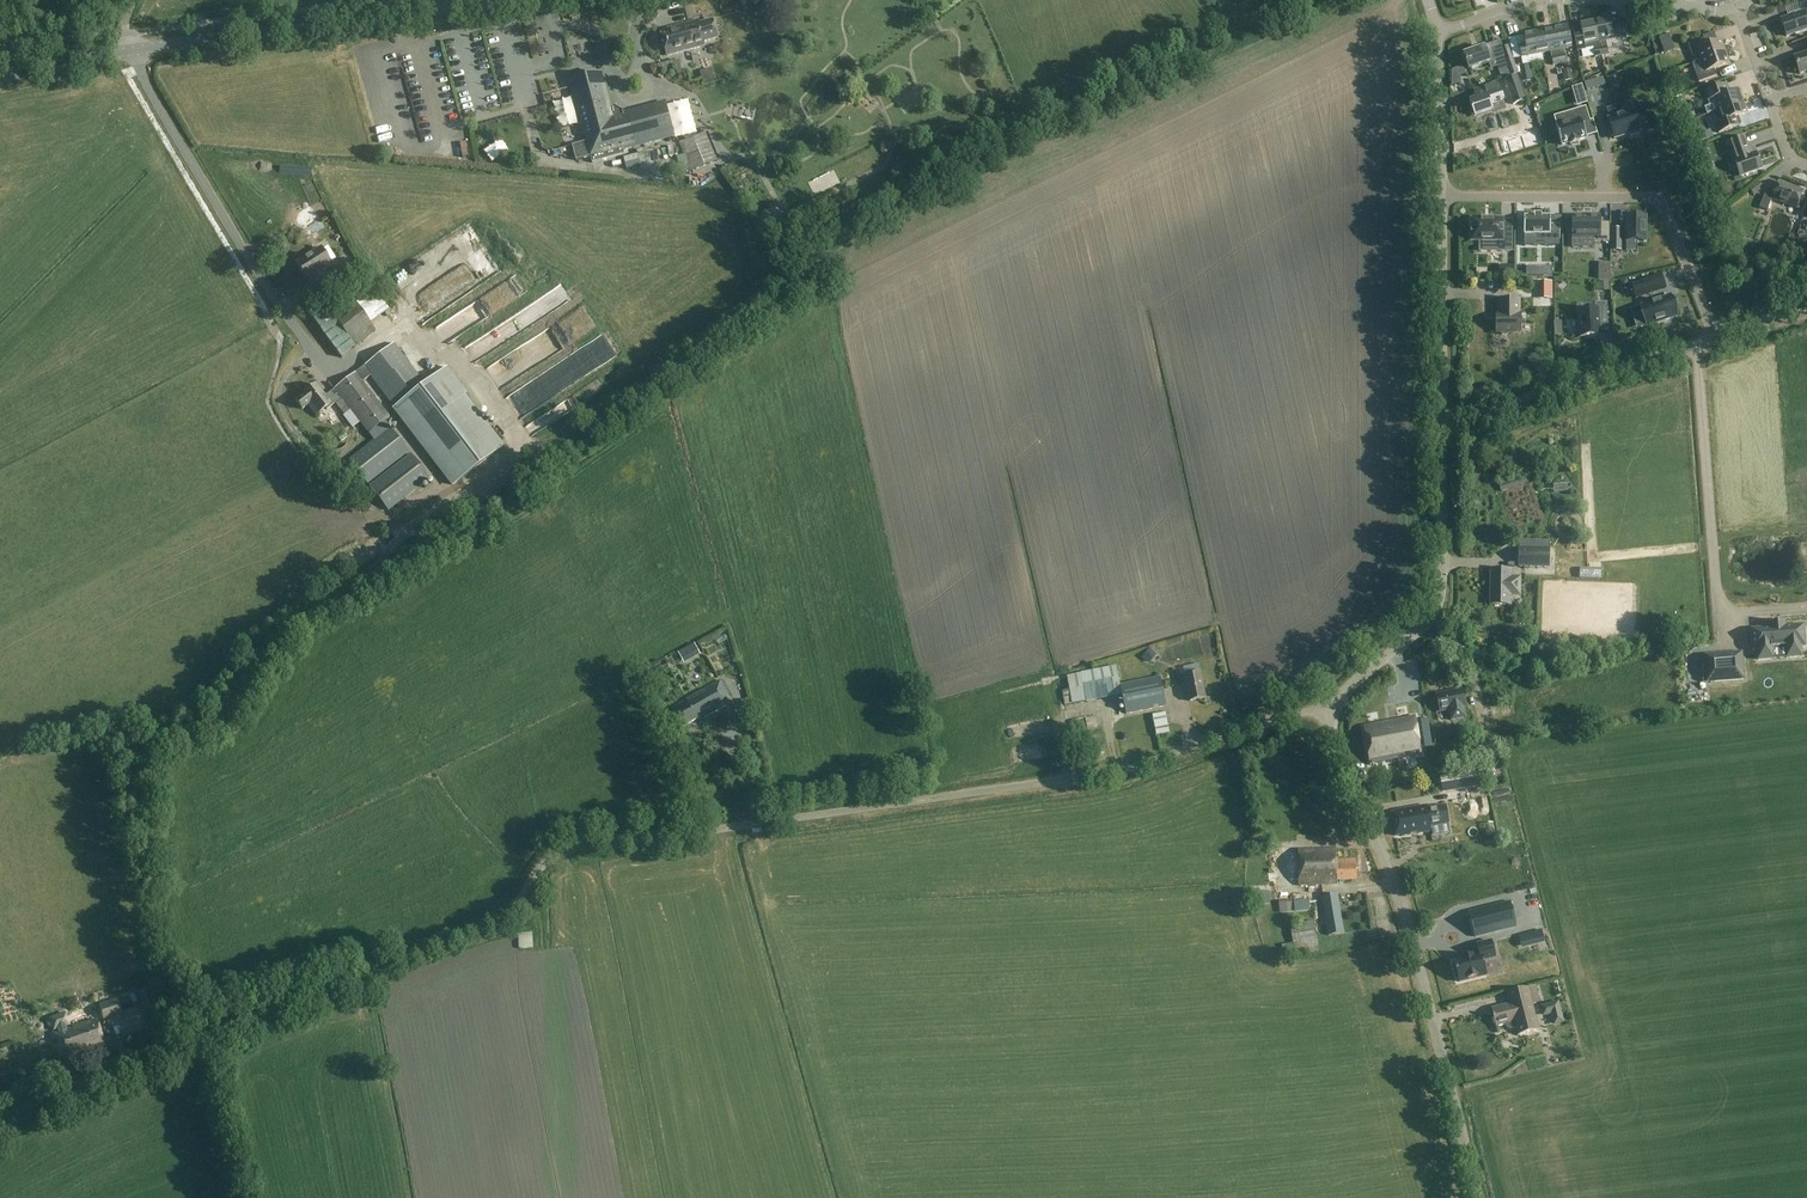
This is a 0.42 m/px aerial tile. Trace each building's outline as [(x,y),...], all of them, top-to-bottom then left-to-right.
[(1799,4),(1802,12),(1781,20),(1787,37),(1806,30),(1806,1),(1799,4)] [(1610,17),(1595,20),(1602,56),(1609,55),(1606,41),(1629,37),(1626,24),(1612,27),(1610,17)] [(660,30),(667,56),(704,46),(703,44),(717,40),(712,21),(702,24),(701,19),(660,30)] [(1602,56),(1595,20),(1580,23),(1581,30),(1574,32),(1578,51),(1593,48),(1595,57),(1602,56)] [(1553,28),(1560,64),(1567,63),(1564,49),(1573,48),(1568,25),(1553,28)] [(1560,64),(1553,28),(1538,31),(1543,54),(1551,52),(1554,70),(1561,68),(1560,64)] [(1543,54),(1538,31),(1523,34),(1525,45),(1519,47),(1522,58),(1543,54)] [(1700,54),(1702,60),(1726,52),(1722,40),(1706,46),(1704,39),(1688,44),(1693,56),(1700,54)] [(1485,47),(1464,54),(1469,71),(1498,61),(1497,58),(1504,55),(1500,42),(1492,44),(1492,45),(1485,47)] [(1675,43),(1666,46),(1669,54),(1677,51),(1675,43)] [(1793,48),(1795,55),(1806,52),(1806,47),(1806,45),(1793,48)] [(1692,63),(1695,71),(1699,82),(1717,76),(1715,69),(1730,64),(1726,52),(1702,60),(1692,63)] [(1794,58),(1800,75),(1806,72),(1806,53),(1794,58)] [(1503,72),(1506,78),(1518,74),(1513,60),(1505,63),(1508,70),(1503,72)] [(590,157),(600,155),(601,160),(625,154),(623,148),(673,135),(665,104),(613,118),(601,73),(570,81),(576,103),(590,157)] [(1526,100),(1518,75),(1504,80),(1513,105),(1526,100)] [(1493,110),(1491,105),(1504,100),(1498,81),(1473,90),(1476,100),(1470,102),(1472,109),(1470,110),(1472,116),(1474,115),(1475,116),(1493,110)] [(1707,114),(1713,112),(1715,111),(1715,112),(1743,102),(1739,90),(1723,95),(1720,86),(1705,92),(1709,105),(1704,107),(1707,114)] [(1631,102),(1608,109),(1611,118),(1609,118),(1611,126),(1609,127),(1612,136),(1614,136),(1615,138),(1630,134),(1631,136),(1640,133),(1639,131),(1641,130),(1635,110),(1634,111),(1631,102)] [(1748,114),(1743,102),(1715,112),(1715,111),(1713,112),(1717,124),(1716,124),(1719,133),(1742,125),(1739,117),(1748,114)] [(1578,140),(1587,138),(1582,123),(1590,121),(1585,107),(1572,112),(1575,121),(1556,127),(1561,145),(1570,143),(1570,145),(1579,142),(1578,140)] [(718,160),(707,133),(680,144),(691,171),(718,160)] [(1762,169),(1756,153),(1750,155),(1744,137),(1730,142),(1736,160),(1735,160),(1740,177),(1762,169)] [(1511,143),(1515,157),(1526,154),(1522,139),(1511,143)] [(651,154),(657,178),(671,174),(665,151),(651,154)] [(635,168),(635,178),(647,178),(647,168),(635,168)] [(1797,208),(1804,192),(1779,182),(1775,192),(1767,189),(1760,208),(1768,211),(1773,199),(1797,208)] [(1536,240),(1560,241),(1560,225),(1550,225),(1550,216),(1542,216),(1542,215),(1535,215),(1535,216),(1524,216),(1524,235),(1536,235),(1536,240)] [(1572,216),(1572,239),(1593,239),(1593,242),(1609,242),(1609,223),(1600,223),(1600,216),(1572,216)] [(1646,242),(1646,216),(1626,216),(1626,242),(1646,242)] [(1471,219),(1471,242),(1500,242),(1500,252),(1512,252),(1512,236),(1503,236),(1503,219),(1471,219)] [(321,248),(296,264),(306,278),(319,270),(321,273),(332,265),(321,248)] [(338,280),(355,269),(347,258),(330,268),(338,280)] [(1648,279),(1630,285),(1635,298),(1653,292),(1648,279)] [(377,332),(370,323),(385,312),(366,287),(351,297),(346,291),(314,315),(345,355),(355,348),(377,332)] [(530,312),(539,324),(571,300),(561,288),(530,312)] [(1669,296),(1640,306),(1646,326),(1676,317),(1669,296)] [(1497,314),(1497,333),(1501,333),(1502,335),(1507,335),(1509,333),(1520,333),(1520,314),(1519,314),(1519,300),(1499,300),(1499,314),(1497,314)] [(1596,309),(1580,310),(1582,337),(1603,336),(1602,320),(1609,320),(1608,302),(1596,303),(1596,309)] [(469,307),(439,331),(450,344),(480,321),(469,307)] [(393,344),(362,367),(453,485),(502,447),(462,395),(466,392),(447,367),(425,384),(393,344)] [(303,410),(312,403),(319,413),(326,408),(327,410),(335,403),(344,415),(350,410),(374,441),(348,460),(367,484),(409,452),(385,421),(390,418),(355,373),(325,396),(315,384),(304,393),(304,394),(296,400),(303,410)] [(594,411),(607,403),(598,387),(584,395),(594,411)] [(388,512),(430,479),(410,454),(369,487),(388,512)] [(1519,548),(1519,567),(1549,568),(1549,549),(1519,548)] [(1580,566),(1579,576),(1600,577),(1601,567),(1580,566)] [(1520,578),(1511,578),(1511,571),(1491,570),(1490,605),(1510,605),(1511,596),(1520,596),(1520,578)] [(1805,646),(1804,625),(1790,626),(1785,626),(1770,627),(1770,628),(1751,629),(1753,651),(1757,650),(1758,660),(1773,659),(1772,649),(1786,648),(1787,657),(1802,656),(1801,647),(1805,646)] [(684,663),(701,654),(694,643),(678,652),(684,663)] [(1719,667),(1721,687),(1755,685),(1754,664),(1719,667)] [(1160,677),(1120,685),(1116,666),(1067,676),(1071,695),(1067,695),(1069,704),(1122,694),(1126,715),(1166,707),(1160,677)] [(1200,672),(1183,675),(1185,685),(1186,685),(1190,702),(1205,699),(1200,672)] [(673,708),(684,727),(704,716),(705,718),(733,702),(720,681),(673,708)] [(1437,695),(1440,712),(1449,710),(1451,721),(1466,718),(1464,707),(1465,707),(1462,690),(1437,695)] [(751,700),(735,704),(741,725),(757,721),(751,700)] [(1152,716),(1157,736),(1169,733),(1165,713),(1152,716)] [(1371,765),(1423,754),(1415,717),(1403,719),(1387,722),(1364,727),(1366,740),(1368,749),(1371,765)] [(1469,784),(1467,775),(1448,778),(1450,788),(1469,784)] [(1446,780),(1437,781),(1439,791),(1448,789),(1446,780)] [(1449,823),(1446,806),(1427,810),(1426,806),(1397,811),(1397,812),(1392,813),(1395,836),(1401,835),(1401,836),(1410,835),(1410,834),(1417,832),(1431,830),(1430,826),(1449,823)] [(1356,860),(1337,860),(1336,849),(1298,850),(1299,885),(1337,884),(1337,881),(1357,881),(1356,860)] [(1252,874),(1253,884),(1263,884),(1263,874),(1252,874)] [(1250,905),(1270,904),(1269,891),(1249,893),(1250,905)] [(1329,936),(1343,934),(1339,909),(1337,894),(1323,896),(1327,924),(1329,936)] [(1309,910),(1308,900),(1294,902),(1294,901),(1279,901),(1280,913),(1295,912),(1294,911),(1309,910)] [(1468,912),(1474,937),(1517,927),(1511,902),(1468,912)] [(1284,957),(1319,951),(1314,921),(1312,921),(1290,925),(1293,943),(1282,945),(1284,957)] [(1358,933),(1357,922),(1347,923),(1348,934),(1358,933)] [(1519,936),(1522,951),(1544,945),(1540,930),(1519,936)] [(534,947),(533,931),(521,932),(521,948),(534,947)] [(1472,957),(1472,955),(1463,957),(1463,959),(1454,961),(1456,971),(1454,972),(1457,981),(1458,980),(1459,982),(1487,975),(1484,965),(1483,960),(1496,957),(1492,941),(1476,945),(1479,955),(1472,957)] [(1528,989),(1532,1004),(1540,1002),(1536,986),(1528,989)] [(1510,1005),(1492,1010),(1494,1016),(1493,1016),(1493,1018),(1494,1018),(1496,1026),(1506,1024),(1507,1030),(1516,1028),(1518,1035),(1538,1030),(1532,1004),(1528,989),(1508,994),(1510,1005)] [(104,1020),(122,1014),(116,998),(98,1004),(104,1020)] [(1558,1003),(1539,1007),(1542,1019),(1550,1017),(1553,1028),(1563,1025),(1558,1003)] [(95,1020),(66,1030),(65,1026),(69,1025),(65,1014),(49,1019),(53,1030),(56,1029),(57,1033),(52,1034),(54,1040),(58,1039),(61,1049),(58,1050),(60,1059),(80,1052),(78,1047),(84,1044),(86,1050),(94,1047),(93,1045),(102,1041),(95,1020)]
